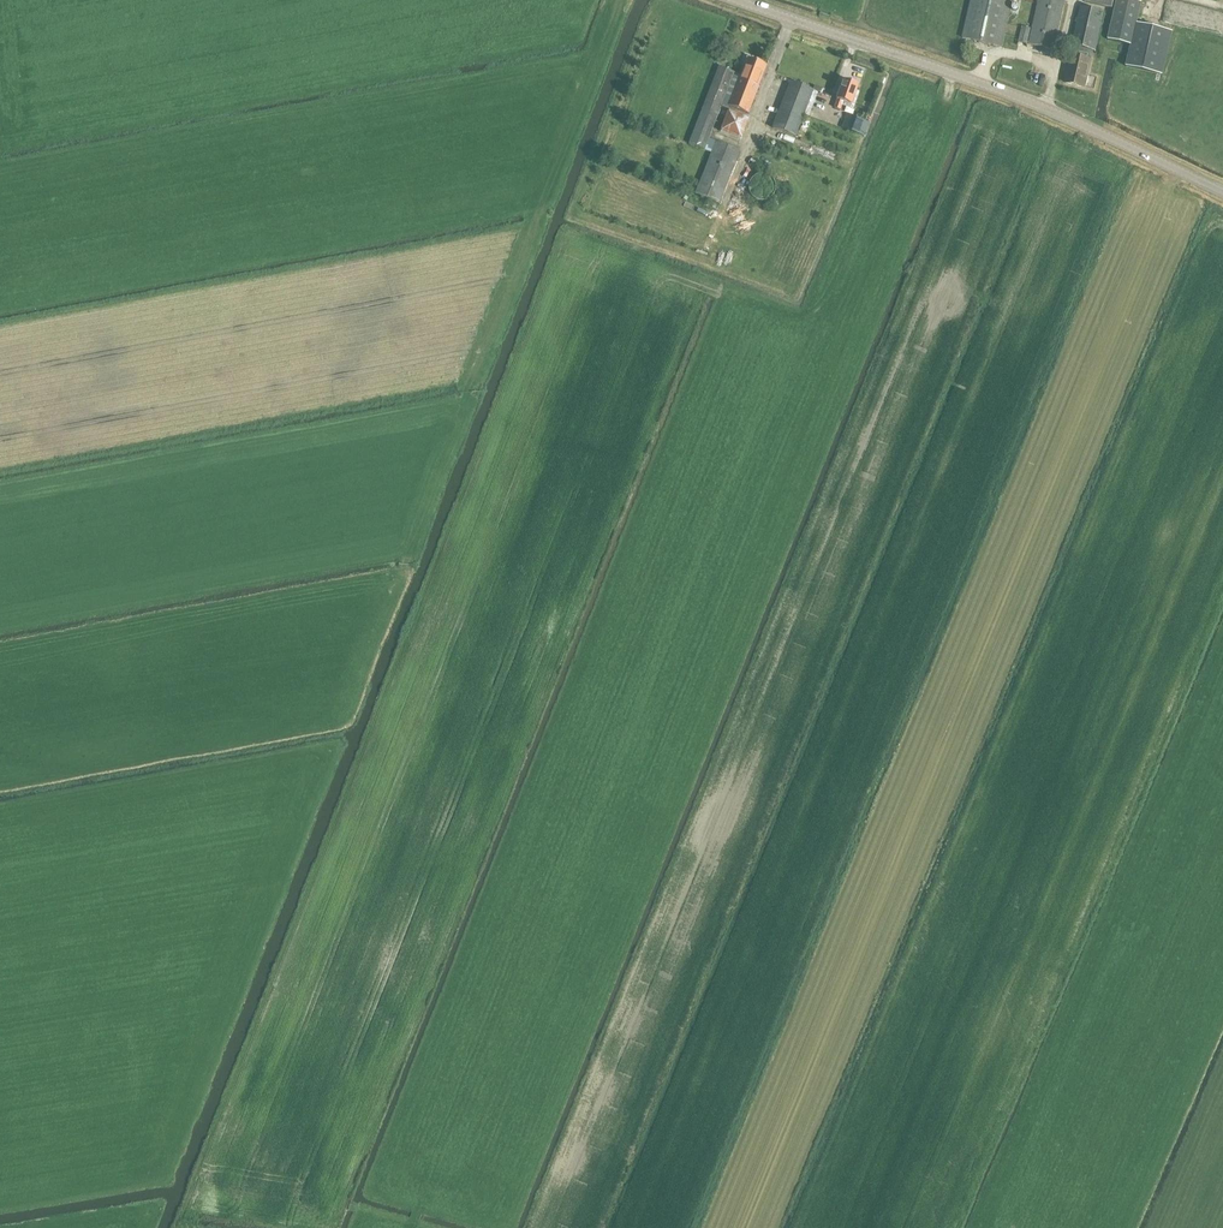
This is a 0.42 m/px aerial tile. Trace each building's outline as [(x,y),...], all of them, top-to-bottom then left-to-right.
[(1002,46),(1012,0),(972,0),(963,37),(1002,46)] [(1054,49),(1065,0),(1039,0),(1029,43),(1054,49)] [(1109,40),(1131,45),(1126,66),(1161,74),(1171,31),(1136,23),(1141,2),(1134,0),(1133,0),(1118,0),(1109,40)] [(1072,55),(1065,83),(1085,87),(1092,60),(1086,59),(1088,50),(1095,51),(1105,13),(1081,7),(1072,46),(1076,47),(1074,56),(1072,55)] [(1020,41),(1027,43),(1030,29),(1023,27),(1020,41)] [(688,143),(705,149),(711,152),(695,193),(718,202),(739,151),(716,141),(709,139),(722,103),(748,113),(767,66),(747,58),(740,75),(718,66),(688,143)] [(773,128),(795,136),(813,90),(791,81),(773,128)] [(843,101),(851,104),(857,86),(843,81),(837,99),(837,100),(834,108),(840,110),(843,101)] [(748,119),(727,111),(720,131),(740,139),(748,119)] [(846,114),(842,127),(848,130),(860,134),(863,126),(865,121),(846,114)]
